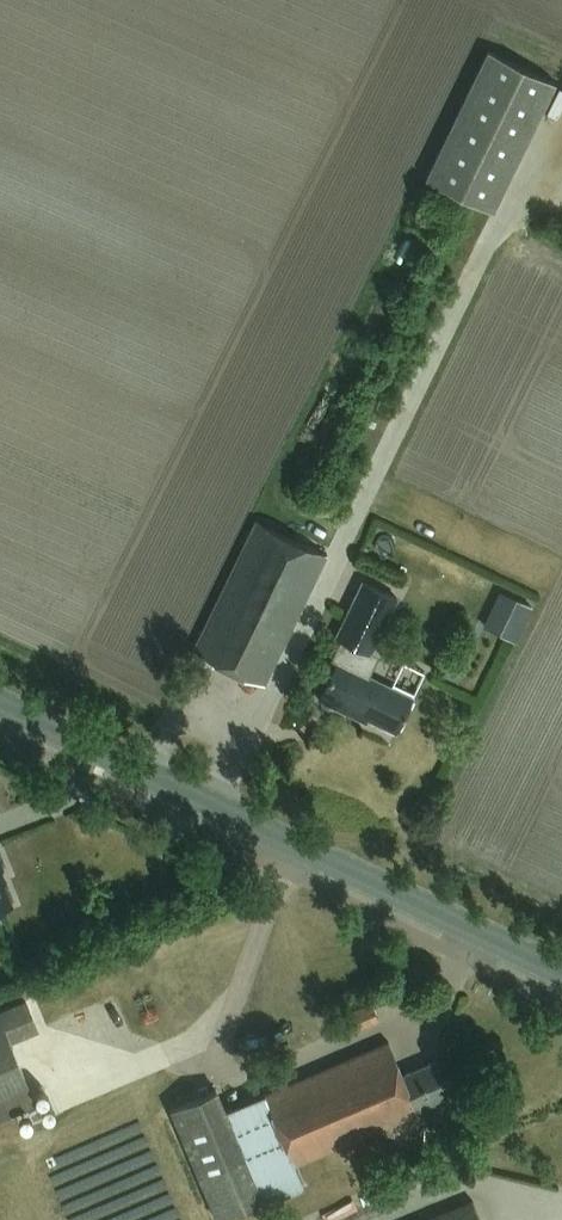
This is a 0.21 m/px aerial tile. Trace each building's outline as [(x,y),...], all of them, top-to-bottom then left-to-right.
[(426,181),(493,213),(557,84),(489,51),(426,181)] [(263,684),(325,554),(254,520),(192,650),(263,684)] [(334,664),(316,701),(353,719),(356,713),(394,731),(410,699),(355,672),(364,653),(368,655),(395,600),(360,583),(333,638),(338,641),(328,661),(334,664)] [(420,691),(428,669),(406,661),(399,684),(420,691)] [(353,1032),(380,1021),(372,1002),(346,1013),(353,1032)] [(8,1043),(36,1032),(24,1003),(0,1013),(0,1117),(33,1104),(8,1043)] [(225,1110),(218,1092),(170,1112),(216,1219),(221,1219),(302,1186),(293,1167),(416,1116),(414,1112),(432,1105),(430,1102),(449,1094),(435,1062),(403,1076),(389,1042),(225,1110)] [(472,1202),(428,1219),(479,1219),(472,1202)]
